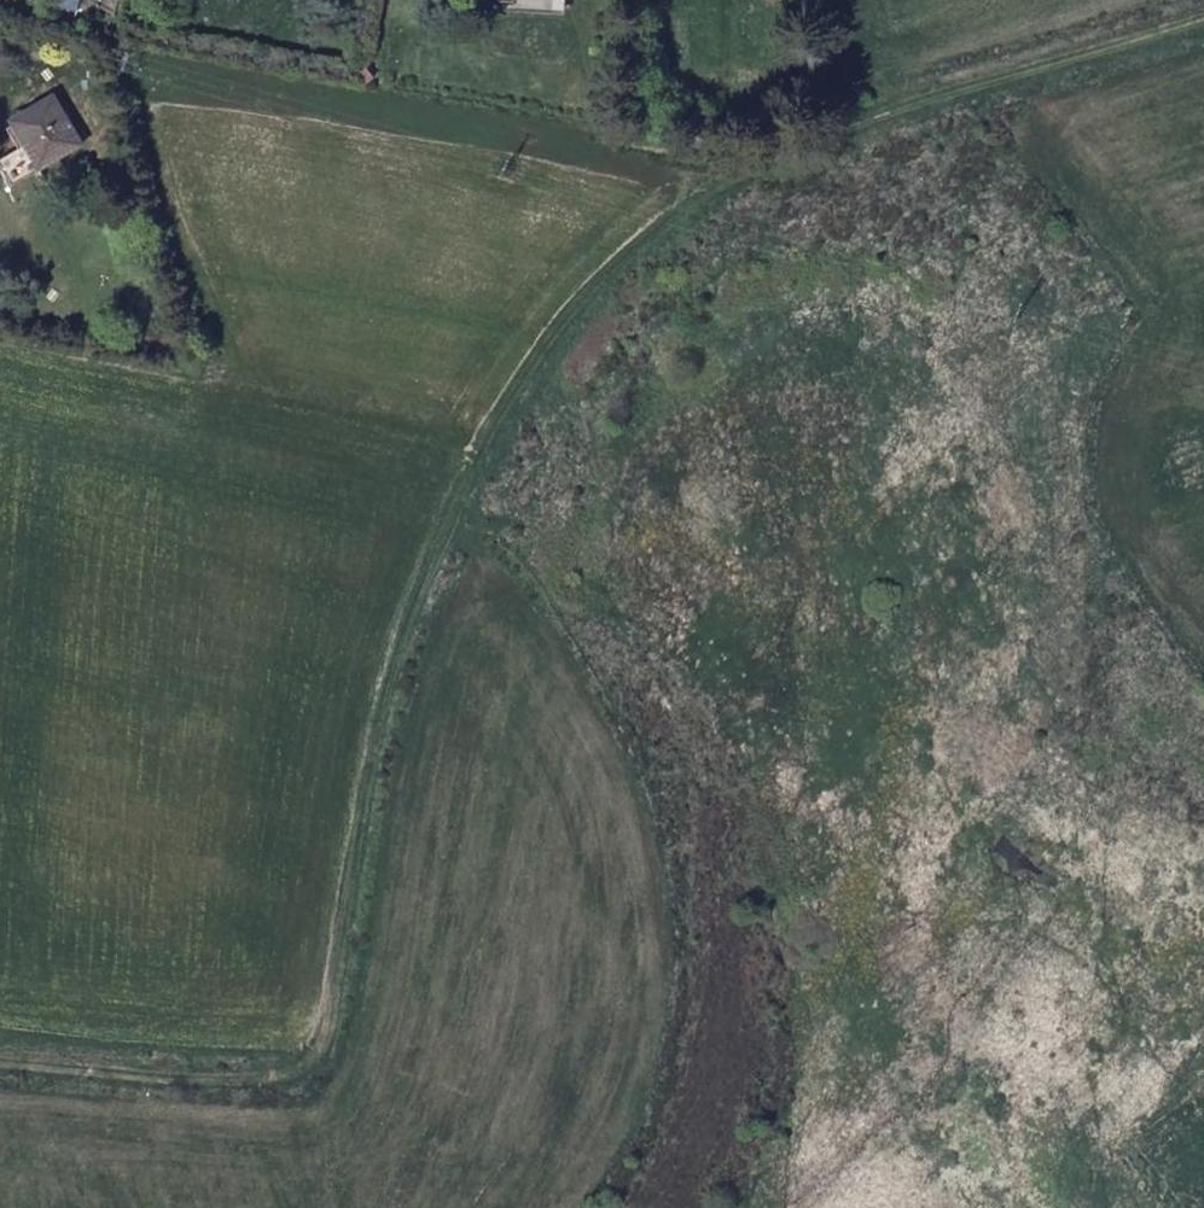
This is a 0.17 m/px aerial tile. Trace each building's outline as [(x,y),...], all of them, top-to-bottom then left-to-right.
[(82,136),(47,86),(7,114),(39,164),(82,136)]
